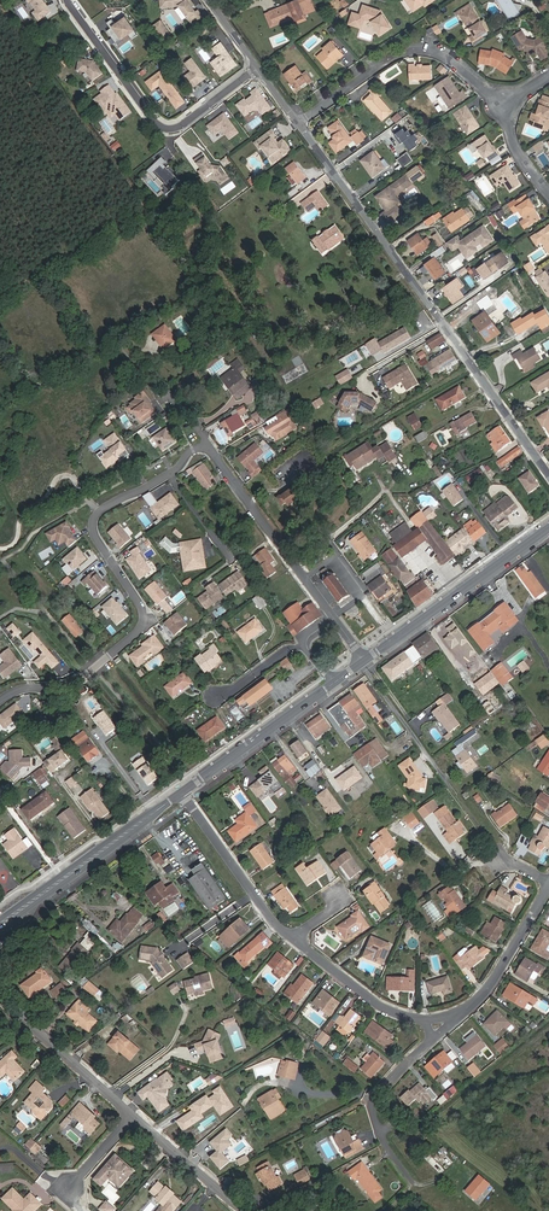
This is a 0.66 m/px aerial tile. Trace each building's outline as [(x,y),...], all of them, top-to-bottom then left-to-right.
[(40,8),(36,10),(42,18),(54,9),(47,0),(34,0),(40,8)] [(161,8),(177,6),(177,10),(182,18),(188,18),(192,24),(205,16),(199,8),(196,11),(195,2),(193,0),(160,0),(161,8)] [(301,12),(312,7),(311,7),(309,0),(302,0),(297,2),(301,12)] [(426,7),(436,0),(406,0),(414,12),(424,5),(426,7)] [(508,18),(511,17),(500,0),(497,0),(508,18)] [(511,17),(508,18),(509,19),(520,13),(518,10),(520,7),(521,4),(510,2),(511,0),(500,0),(511,17)] [(297,2),(270,13),(274,23),(292,15),(295,22),(304,19),(301,12),(297,2)] [(469,4),(457,12),(459,15),(471,7),(469,4)] [(360,14),(353,12),(349,23),(357,25),(360,16),(364,18),(372,21),(381,33),(391,27),(380,10),(368,6),(368,7),(363,6),(360,14)] [(471,7),(459,15),(465,25),(468,23),(469,25),(468,25),(473,33),(478,31),(481,35),(489,30),(483,21),(481,23),(471,7)] [(138,33),(124,13),(118,18),(119,20),(116,23),(112,17),(108,20),(111,23),(109,24),(111,26),(107,29),(116,41),(128,33),(132,37),(138,33)] [(270,13),(266,14),(271,27),(291,19),(294,26),(305,22),(304,19),(295,22),(292,15),(274,23),(270,13)] [(161,19),(153,25),(164,38),(172,32),(161,19)] [(478,31),(473,33),(474,35),(477,34),(481,42),(484,40),(481,35),(478,31)] [(533,55),(533,52),(537,53),(542,60),(548,55),(548,50),(543,40),(539,43),(537,40),(535,41),(527,39),(522,31),(512,37),(520,49),(529,51),(528,54),(533,55)] [(470,38),(475,46),(481,42),(477,34),(474,35),(470,38)] [(331,63),(339,57),(340,58),(340,59),(344,55),(332,41),(323,49),(326,52),(319,59),(327,69),(332,65),(331,63)] [(219,56),(212,62),(222,75),(237,64),(221,42),(213,48),(219,56)] [(201,54),(207,59),(211,56),(205,50),(201,54)] [(491,61),(499,65),(499,66),(507,72),(514,63),(503,56),(505,54),(493,50),(493,52),(481,50),(479,61),(491,63),(491,61)] [(192,57),(186,62),(192,70),(184,76),(193,87),(201,81),(200,80),(206,75),(192,57)] [(94,60),(80,58),(78,70),(87,71),(93,79),(103,72),(97,64),(95,65),(94,64),(94,60)] [(301,74),(296,65),(284,73),(291,83),(292,82),(294,84),(297,89),(307,82),(308,84),(312,81),(305,71),(301,74)] [(410,80),(431,79),(431,66),(415,67),(415,65),(410,65),(410,80)] [(441,65),(437,70),(443,75),(448,70),(441,65)] [(162,70),(147,81),(153,89),(160,84),(171,99),(179,93),(162,70)] [(458,94),(452,86),(450,84),(451,84),(447,78),(435,86),(441,94),(446,101),(448,105),(450,108),(466,97),(462,92),(458,94)] [(110,85),(102,91),(103,93),(95,98),(106,113),(107,112),(112,108),(116,113),(120,119),(131,111),(124,102),(123,103),(121,100),(122,99),(117,93),(116,94),(110,85)] [(392,112),(378,97),(380,95),(373,87),(369,91),(372,94),(365,100),(374,110),(375,109),(377,111),(376,113),(382,120),(392,112)] [(245,98),(237,104),(245,115),(253,109),(258,110),(259,109),(263,114),(271,108),(257,88),(252,92),(255,96),(253,98),(250,97),(247,100),(245,98)] [(446,101),(441,94),(438,96),(437,98),(441,103),(443,104),(444,103),(446,101)] [(548,119),(548,101),(548,102),(539,99),(538,103),(540,104),(536,114),(532,112),(529,119),(547,126),(548,119)] [(454,114),(468,134),(477,128),(473,120),(474,119),(466,106),(454,114)] [(116,113),(112,108),(107,112),(111,117),(116,113)] [(238,132),(224,113),(220,116),(221,117),(218,119),(216,119),(208,125),(214,134),(222,128),(229,138),(238,132)] [(400,113),(394,117),(398,122),(404,118),(400,113)] [(337,152),(353,140),(338,121),(329,128),(336,137),(330,142),(337,152)] [(395,133),(401,143),(404,141),(410,150),(420,143),(414,134),(412,135),(409,130),(406,132),(403,128),(395,133)] [(272,130),(257,141),(261,147),(270,157),(275,154),(278,159),(290,150),(283,140),(276,145),(272,139),(276,136),(272,130)] [(352,136),(358,143),(364,138),(358,131),(352,136)] [(370,136),(363,141),(365,145),(373,139),(370,136)] [(479,149),(488,162),(500,154),(497,149),(494,151),(488,143),(487,143),(482,137),(472,143),(477,151),(479,149)] [(540,141),(532,146),(536,153),(544,148),(540,141)] [(430,142),(423,148),(425,151),(433,145),(430,142)] [(412,152),(408,155),(412,160),(420,155),(415,147),(410,151),(412,152)] [(386,168),(374,151),(361,160),(373,177),(386,168)] [(407,152),(396,160),(402,168),(413,161),(412,160),(408,155),(407,152)] [(203,153),(195,159),(202,169),(203,170),(200,173),(204,178),(213,171),(216,172),(219,176),(225,172),(220,166),(211,164),(203,153)] [(270,157),(273,163),(278,159),(275,154),(270,157)] [(161,165),(164,169),(167,167),(163,163),(166,161),(162,156),(156,161),(161,166),(161,165)] [(477,162),(480,167),(485,164),(482,159),(477,162)] [(172,186),(180,179),(174,173),(173,173),(169,169),(169,168),(167,166),(167,167),(164,169),(161,165),(161,166),(156,161),(153,165),(157,169),(154,172),(158,176),(165,184),(162,186),(165,190),(163,191),(166,194),(173,187),(172,186)] [(305,178),(294,163),(286,169),(297,184),(305,178)] [(157,169),(153,165),(147,170),(155,178),(158,176),(154,172),(157,169)] [(520,185),(507,166),(495,173),(502,183),(504,182),(510,192),(520,185)] [(424,178),(416,167),(407,173),(413,182),(418,179),(420,181),(424,178)] [(471,171),(464,176),(468,181),(475,176),(471,171)] [(228,176),(225,172),(219,176),(222,180),(228,176)] [(502,183),(495,173),(491,177),(497,187),(502,183)] [(291,197),(298,191),(295,187),(288,193),(291,197)] [(376,196),(387,211),(400,201),(390,187),(376,196)] [(479,212),(485,208),(474,189),(467,194),(479,212)] [(322,197),(318,192),(307,200),(313,209),(315,207),(319,211),(328,205),(324,200),(321,201),(319,199),(322,197)] [(516,202),(514,199),(509,203),(513,210),(518,207),(519,210),(525,219),(529,225),(539,219),(535,211),(532,211),(531,209),(535,207),(529,199),(529,200),(526,195),(516,202)] [(313,209),(307,200),(302,203),(307,211),(309,211),(313,209)] [(473,215),(468,207),(464,210),(469,218),(473,215)] [(499,218),(507,213),(503,208),(496,213),(499,218)] [(454,231),(470,220),(464,210),(463,209),(454,214),(455,215),(447,221),(454,231)] [(434,215),(425,221),(428,226),(437,219),(434,216),(434,215)] [(525,219),(521,222),(525,228),(529,225),(525,219)] [(536,233),(542,242),(548,253),(548,225),(536,233)] [(322,255),(344,239),(335,226),(313,241),(322,255)] [(471,234),(462,240),(464,242),(460,245),(464,251),(468,248),(472,254),(477,251),(475,247),(475,245),(479,242),(481,243),(483,246),(493,240),(483,226),(475,231),(476,233),(472,236),(471,234)] [(536,233),(531,236),(537,245),(542,242),(536,233)] [(409,241),(418,254),(428,247),(432,244),(427,237),(423,240),(418,234),(409,241)] [(444,243),(438,234),(433,237),(439,247),(444,243)] [(456,236),(447,243),(451,248),(460,242),(456,236)] [(458,247),(467,258),(472,254),(468,248),(464,251),(460,245),(464,242),(462,240),(460,242),(451,248),(453,251),(458,247)] [(497,251),(504,246),(502,243),(494,247),(497,251)] [(504,251),(490,260),(497,269),(502,266),(510,260),(504,251)] [(435,258),(426,265),(433,275),(437,273),(440,276),(445,272),(435,258)] [(490,260),(477,269),(484,279),(492,273),(492,272),(497,269),(490,260)] [(530,262),(523,266),(528,273),(535,269),(530,262)] [(544,273),(536,278),(541,285),(542,284),(544,287),(543,288),(547,295),(548,294),(548,280),(544,273)] [(443,289),(453,303),(463,296),(459,290),(463,287),(458,279),(443,289)] [(487,303),(486,306),(485,308),(484,310),(490,311),(491,308),(494,305),(491,300),(487,303)] [(548,322),(548,316),(545,309),(541,311),(542,312),(536,315),(541,326),(548,322)] [(489,341),(501,332),(487,314),(474,323),(481,332),(482,331),(489,341)] [(164,349),(176,340),(165,326),(153,335),(164,349)] [(376,338),(366,344),(369,349),(373,356),(382,350),(384,353),(410,338),(404,328),(379,344),(376,338)] [(228,332),(232,338),(236,336),(232,330),(228,332)] [(443,332),(428,339),(432,348),(447,341),(443,332)] [(366,344),(361,347),(364,352),(369,349),(366,344)] [(534,347),(524,354),(522,350),(512,355),(515,360),(518,358),(523,368),(533,362),(533,363),(541,359),(534,347)] [(456,360),(449,350),(429,362),(426,357),(423,352),(418,355),(421,360),(419,361),(423,367),(424,367),(426,365),(432,375),(456,360)] [(231,365),(235,369),(241,364),(238,359),(231,365)] [(241,364),(235,369),(223,377),(231,388),(230,389),(234,395),(248,384),(241,375),(240,376),(238,374),(245,369),(241,364)] [(402,381),(407,390),(418,384),(406,364),(401,367),(402,369),(393,374),(392,373),(383,378),(389,388),(402,381)] [(424,367),(430,376),(432,375),(426,365),(424,367)] [(299,378),(305,374),(301,368),(295,373),(299,378)] [(532,383),(538,392),(548,386),(548,389),(548,372),(532,383)] [(289,385),(299,378),(295,373),(285,379),(289,385)] [(252,388),(248,384),(234,395),(237,399),(252,388)] [(459,387),(437,400),(442,410),(453,404),(453,402),(458,399),(459,400),(464,397),(459,387)] [(135,412),(143,424),(159,412),(153,405),(154,404),(145,391),(135,397),(137,399),(131,403),(132,405),(128,408),(132,414),(135,412)] [(346,392),(338,406),(347,412),(352,403),(359,403),(371,411),(373,409),(375,410),(377,407),(375,406),(377,403),(366,396),(364,397),(362,396),(362,394),(359,394),(359,393),(346,392)] [(244,405),(237,409),(239,414),(246,410),(244,405)] [(287,409),(285,411),(276,416),(279,420),(269,426),(266,428),(269,434),(273,432),(277,439),(295,428),(287,414),(289,412),(287,409)] [(548,411),(537,417),(543,427),(545,426),(548,433),(548,411)] [(456,436),(468,429),(467,428),(477,422),(471,413),(455,422),(454,422),(450,424),(456,436)] [(233,433),(244,425),(238,414),(225,421),(226,422),(222,424),(229,436),(233,434),(233,433)] [(276,416),(266,422),(269,426),(279,420),(276,416)] [(246,422),(250,428),(256,425),(253,418),(246,422)] [(422,426),(418,419),(411,422),(415,430),(422,426)] [(301,436),(308,431),(303,423),(298,427),(300,430),(298,432),(301,436)] [(168,427),(154,437),(164,452),(178,442),(168,427)] [(510,442),(500,427),(488,435),(499,450),(510,442)] [(427,438),(424,432),(415,437),(418,442),(427,438)] [(105,440),(112,451),(101,458),(108,468),(122,459),(120,456),(129,450),(123,441),(122,442),(116,433),(105,440)] [(358,469),(377,456),(382,465),(396,457),(387,443),(374,452),(368,442),(349,455),(358,469)] [(256,444),(239,458),(245,466),(246,465),(251,470),(249,471),(249,472),(253,477),(261,471),(257,465),(257,466),(254,462),(254,459),(263,452),(256,444)] [(518,448),(502,459),(505,464),(522,453),(518,448)] [(191,468),(193,472),(206,489),(216,482),(202,462),(191,468)] [(479,469),(466,478),(470,483),(483,474),(479,469)] [(529,470),(519,477),(529,491),(539,484),(529,470)] [(463,501),(451,485),(442,492),(454,507),(463,501)] [(301,497),(294,487),(282,496),(281,495),(277,498),(282,505),(286,502),(289,506),(301,497)] [(150,492),(143,497),(146,501),(147,501),(151,506),(152,506),(153,506),(151,508),(159,519),(178,505),(170,494),(165,498),(166,499),(158,506),(156,504),(154,505),(154,504),(157,502),(150,492)] [(498,506),(487,515),(494,525),(498,531),(504,527),(504,526),(509,522),(506,517),(518,507),(510,497),(498,506)] [(484,511),(487,515),(498,506),(495,502),(484,511)] [(424,513),(430,521),(436,516),(431,508),(424,513)] [(476,520),(466,529),(467,530),(475,541),(475,542),(486,533),(476,520)] [(50,539),(52,543),(56,541),(59,546),(66,542),(69,547),(77,540),(70,528),(71,527),(68,521),(46,533),(50,539)] [(428,522),(419,529),(427,540),(439,556),(443,561),(453,554),(428,522)] [(118,544),(117,545),(120,549),(122,548),(133,539),(120,524),(109,532),(118,544)] [(400,528),(391,535),(398,544),(401,542),(407,537),(400,528)] [(456,555),(475,541),(467,530),(466,529),(465,528),(446,543),(448,545),(456,555)] [(407,537),(401,542),(409,553),(427,540),(419,529),(407,537)] [(174,542),(167,536),(161,543),(171,552),(182,551),(183,554),(186,554),(184,543),(185,541),(177,543),(174,542)] [(376,552),(365,537),(362,540),(358,536),(351,541),(365,560),(376,552)] [(201,539),(195,540),(194,541),(194,543),(191,543),(191,542),(190,541),(185,541),(184,543),(186,554),(189,553),(190,559),(184,560),(185,570),(207,567),(205,557),(201,557),(200,552),(204,551),(202,540),(201,539)] [(409,553),(401,542),(398,544),(394,547),(402,558),(409,553)] [(133,555),(127,559),(140,579),(153,571),(141,552),(142,551),(139,546),(131,552),(133,555)] [(78,547),(63,560),(73,571),(88,559),(78,547)] [(255,556),(262,565),(258,568),(266,579),(276,572),(270,564),(274,561),(265,548),(255,556)] [(392,549),(389,551),(396,560),(399,559),(392,549)] [(429,590),(423,582),(419,576),(416,578),(412,573),(411,575),(399,559),(396,560),(389,551),(382,556),(401,581),(402,580),(414,601),(426,592),(429,590)] [(535,597),(544,590),(530,571),(528,573),(524,567),(522,565),(515,570),(517,573),(535,597)] [(349,596),(334,574),(330,574),(326,568),(320,572),(325,578),(324,582),(339,603),(349,596)] [(395,587),(385,574),(383,571),(381,568),(366,580),(365,581),(379,599),(395,587)] [(104,582),(95,571),(82,582),(85,586),(88,583),(98,595),(107,587),(104,583),(104,582)] [(247,583),(238,571),(219,585),(226,595),(235,588),(237,590),(247,583)] [(156,581),(145,590),(159,606),(169,597),(156,581)] [(198,599),(206,609),(223,597),(213,584),(208,587),(210,590),(208,592),(198,599)] [(395,587),(379,599),(381,603),(394,594),(396,596),(400,593),(395,587)] [(433,596),(429,590),(426,592),(414,601),(417,607),(433,596)] [(252,600),(260,610),(267,605),(259,595),(252,600)] [(114,598),(102,607),(117,625),(128,616),(114,598)] [(494,610),(494,613),(470,631),(486,652),(497,645),(490,636),(499,629),(503,634),(514,625),(510,620),(516,615),(506,602),(494,610)] [(322,616),(313,603),(296,615),(295,616),(295,617),(298,621),(292,625),(292,623),(287,627),(294,636),(306,627),(304,624),(311,619),(313,622),(318,618),(322,616)] [(179,612),(165,623),(175,636),(189,625),(179,612)] [(69,615),(63,621),(69,629),(76,637),(82,632),(75,622),(76,621),(70,615),(69,615)] [(514,625),(520,621),(516,615),(510,620),(514,625)] [(246,642),(263,630),(255,620),(239,632),(246,642)] [(14,624),(8,629),(15,637),(21,632),(14,624)] [(460,647),(445,627),(436,633),(444,645),(447,643),(454,652),(460,647)] [(42,656),(35,662),(40,669),(48,663),(53,669),(61,663),(55,656),(44,643),(43,642),(34,632),(24,641),(33,651),(36,649),(42,656)] [(425,658),(438,649),(427,633),(424,635),(426,639),(417,645),(425,658)] [(156,635),(142,645),(143,646),(130,656),(138,667),(166,648),(157,636),(157,637),(156,635)] [(424,635),(414,642),(417,645),(426,639),(424,635)] [(212,650),(202,657),(201,656),(201,655),(196,659),(206,673),(222,660),(216,652),(218,650),(214,644),(210,647),(212,650)] [(413,665),(422,659),(413,647),(405,653),(413,665)] [(0,667),(0,672),(5,679),(24,665),(16,655),(11,648),(0,656),(5,663),(0,667)] [(56,650),(53,652),(60,661),(63,658),(56,650)] [(383,668),(391,681),(413,665),(405,653),(383,668)] [(287,658),(280,663),(286,670),(292,665),(287,658)] [(518,664),(523,672),(530,667),(525,659),(518,664)] [(466,676),(456,662),(452,664),(462,678),(466,676)] [(505,677),(511,673),(503,662),(497,667),(505,677)] [(500,681),(505,677),(497,667),(492,670),(500,681)] [(497,683),(500,681),(492,670),(489,672),(497,683)] [(173,697),(192,683),(184,672),(165,687),(173,697)] [(266,680),(244,697),(250,705),(272,689),(266,680)] [(378,701),(365,683),(356,690),(380,723),(384,720),(372,705),(378,701)] [(502,707),(491,693),(486,697),(496,711),(502,707)] [(81,699),(89,708),(95,704),(87,694),(81,699)] [(357,712),(362,709),(352,694),(340,702),(360,730),(366,726),(357,712)] [(238,701),(243,708),(248,704),(243,697),(238,701)] [(496,711),(486,697),(479,701),(490,716),(496,711)] [(84,712),(89,708),(81,699),(76,703),(84,712)] [(363,734),(360,730),(340,702),(329,710),(345,732),(346,731),(350,728),(354,734),(357,738),(363,734)] [(451,731),(462,724),(447,702),(434,711),(438,716),(440,715),(442,718),(451,731)] [(0,716),(0,723),(5,730),(26,714),(18,703),(0,716)] [(105,709),(93,716),(106,735),(117,728),(105,709)] [(331,729),(322,715),(307,726),(314,736),(320,732),(322,735),(331,729)] [(217,717),(198,731),(205,740),(224,727),(217,717)] [(483,742),(474,729),(454,744),(456,747),(473,735),(480,744),(483,742)] [(547,733),(533,743),(536,748),(539,746),(543,749),(548,745),(548,736),(547,733)] [(84,741),(77,746),(89,761),(100,753),(87,737),(83,740),(84,741)] [(55,738),(52,740),(55,744),(53,746),(57,752),(48,759),(48,758),(43,761),(51,772),(56,769),(68,760),(61,751),(64,749),(55,738)] [(376,752),(383,747),(377,738),(370,743),(376,752)] [(301,741),(293,746),(302,760),(310,755),(305,747),(301,741)] [(382,760),(376,752),(370,743),(354,754),(364,768),(370,764),(373,768),(383,761),(382,760)] [(382,760),(389,755),(383,747),(376,752),(382,760)] [(21,749),(9,749),(9,761),(2,769),(11,777),(17,771),(17,768),(19,766),(31,765),(31,757),(22,757),(21,749)] [(477,766),(466,750),(456,757),(468,773),(477,766)] [(537,769),(548,777),(548,776),(548,752),(537,769)] [(149,785),(160,777),(144,755),(133,763),(149,785)] [(291,774),(281,759),(278,756),(271,761),(273,764),(282,777),(285,780),(287,779),(293,787),(298,783),(297,781),(294,778),(291,774)] [(297,770),(286,756),(281,759),(291,774),(297,770)] [(1,765),(2,769),(9,761),(5,760),(1,765)] [(305,767),(308,771),(317,764),(314,760),(305,767)] [(410,761),(407,764),(401,768),(407,776),(411,781),(409,788),(411,791),(416,792),(417,788),(421,789),(426,790),(427,782),(423,781),(423,778),(410,761)] [(312,777),(314,775),(321,770),(317,764),(308,771),(312,777)] [(272,787),(279,797),(287,792),(269,765),(260,771),(263,776),(250,785),(257,796),(272,787)] [(40,768),(33,773),(40,783),(47,778),(40,768)] [(314,775),(320,783),(327,778),(321,770),(314,775)] [(499,777),(493,774),(490,780),(496,783),(499,777)] [(70,788),(76,784),(71,777),(65,781),(70,788)] [(335,813),(342,808),(328,788),(321,793),(335,813)] [(81,797),(90,810),(92,808),(101,819),(110,813),(101,801),(99,803),(92,794),(95,793),(92,789),(81,797)] [(46,790),(21,809),(29,819),(54,801),(46,790)] [(543,791),(534,805),(545,811),(546,809),(538,804),(544,796),(548,799),(548,795),(543,791)] [(102,800),(96,792),(95,793),(92,794),(99,803),(101,801),(102,800)] [(470,797),(467,792),(462,796),(465,800),(470,797)] [(331,816),(335,813),(321,793),(317,795),(331,816)] [(544,796),(538,804),(546,809),(548,811),(548,799),(544,796)] [(235,820),(238,824),(228,831),(235,842),(257,826),(250,816),(257,810),(251,802),(244,807),(246,812),(235,820)] [(419,812),(425,820),(438,811),(432,803),(419,812)] [(496,812),(491,815),(500,827),(518,815),(510,804),(496,813),(496,812)] [(70,807),(60,815),(65,822),(66,822),(67,823),(65,825),(74,838),(86,829),(70,807)] [(464,830),(466,828),(462,823),(458,826),(456,823),(458,822),(447,809),(438,815),(451,834),(447,837),(452,845),(458,841),(453,835),(457,833),(461,838),(467,834),(464,830)] [(404,818),(412,828),(421,822),(413,811),(404,818)] [(544,817),(539,812),(536,815),(541,820),(544,817)] [(60,815),(58,816),(65,825),(67,823),(66,822),(65,822),(60,815)] [(533,841),(529,849),(540,855),(544,849),(546,847),(548,849),(548,829),(544,826),(535,842),(533,841)] [(379,832),(378,831),(372,836),(376,841),(373,843),(379,852),(375,854),(378,857),(398,843),(386,827),(379,832)] [(5,847),(13,857),(23,850),(24,851),(28,848),(14,829),(5,835),(9,840),(11,843),(5,847)] [(265,840),(250,851),(263,870),(274,862),(268,854),(272,850),(265,840)] [(363,870),(349,852),(338,860),(341,865),(351,879),(354,876),(356,879),(361,875),(359,873),(363,870)] [(167,863),(160,853),(154,857),(159,864),(161,862),(163,865),(167,863)] [(287,855),(281,860),(284,864),(291,860),(287,855)] [(336,869),(341,865),(338,860),(333,863),(336,869)] [(306,868),(303,864),(296,868),(307,885),(326,872),(318,861),(306,868)] [(192,871),(195,876),(189,880),(210,911),(227,899),(202,863),(192,871)] [(171,897),(173,896),(178,892),(173,884),(166,888),(161,882),(156,886),(158,889),(149,895),(155,904),(160,901),(170,894),(171,897)] [(392,906),(376,883),(364,891),(380,913),(392,906)] [(299,906),(283,885),(272,892),(284,910),(289,906),(293,911),(299,906)] [(467,906),(451,885),(439,894),(443,899),(444,899),(450,907),(445,909),(451,918),(467,906)] [(158,889),(156,886),(147,892),(149,895),(158,889)] [(498,893),(493,890),(487,900),(512,914),(517,904),(521,901),(521,898),(520,896),(518,895),(516,895),(515,897),(507,893),(509,890),(502,886),(498,893)] [(160,901),(165,907),(175,900),(173,896),(171,897),(170,894),(160,901)] [(121,924),(114,925),(110,930),(123,939),(143,915),(134,907),(121,924)] [(351,916),(353,918),(338,928),(346,939),(361,929),(363,932),(370,927),(359,911),(351,916)] [(163,912),(159,914),(165,922),(169,920),(163,912)] [(491,924),(485,934),(483,938),(495,945),(508,924),(496,917),(491,924)] [(250,930),(241,918),(219,936),(229,948),(250,930)] [(90,919),(85,924),(97,936),(101,932),(90,919)] [(148,931),(156,925),(153,920),(148,923),(150,926),(146,929),(148,931)] [(487,922),(482,931),(485,934),(491,924),(487,922)] [(435,928),(432,923),(426,928),(429,932),(435,928)] [(462,923),(459,927),(465,931),(468,926),(462,923)] [(148,931),(150,935),(159,930),(156,925),(148,931)] [(476,930),(468,926),(465,931),(473,935),(476,930)] [(543,929),(531,950),(548,960),(548,959),(548,932),(543,929)] [(259,939),(258,936),(239,952),(246,962),(265,946),(267,948),(272,944),(266,937),(263,940),(259,939)] [(382,965),(391,944),(373,936),(367,949),(376,952),(373,961),(382,965)] [(73,949),(74,952),(61,966),(70,974),(90,951),(79,942),(73,949)] [(161,957),(158,954),(159,951),(156,947),(142,946),(140,959),(145,961),(148,963),(151,960),(153,962),(153,964),(157,969),(161,969),(162,972),(164,971),(167,975),(173,970),(164,957),(161,957)] [(457,954),(452,957),(461,971),(466,967),(467,968),(475,962),(477,964),(486,958),(477,946),(469,952),(466,948),(464,948),(459,952),(458,954),(457,954)] [(367,949),(364,957),(373,961),(376,952),(367,949)] [(239,952),(238,951),(232,955),(244,969),(249,965),(246,962),(239,952)] [(295,965),(278,951),(267,965),(277,972),(283,977),(284,978),(295,965)] [(195,960),(189,952),(186,954),(192,963),(195,960)] [(178,959),(184,968),(192,963),(186,954),(178,959)] [(537,964),(525,958),(516,975),(528,982),(534,971),(538,974),(543,966),(538,963),(537,964)] [(467,968),(468,970),(477,964),(475,962),(467,968)] [(150,966),(160,980),(163,978),(153,964),(150,966)] [(33,971),(34,974),(19,985),(26,996),(48,980),(39,967),(33,971)] [(414,998),(416,969),(408,969),(408,977),(388,976),(387,991),(407,992),(408,998),(414,998)] [(193,976),(193,978),(184,980),(187,992),(194,991),(195,997),(203,995),(202,990),(211,987),(208,973),(193,976)] [(314,984),(302,974),(294,985),(286,994),(297,1004),(314,984)] [(86,976),(80,980),(87,986),(92,981),(86,976)] [(454,993),(448,976),(426,982),(430,995),(443,991),(444,996),(454,993)] [(99,991),(101,989),(92,981),(87,986),(96,994),(99,991)] [(538,999),(511,982),(503,996),(524,1008),(529,1000),(535,1003),(538,999)] [(59,983),(50,989),(56,998),(65,991),(59,983)] [(291,983),(284,992),(286,994),(294,985),(291,983)] [(181,989),(177,984),(169,990),(173,995),(181,989)] [(105,997),(108,995),(101,989),(99,991),(105,997)] [(264,995),(257,990),(254,993),(261,999),(264,995)] [(340,1003),(323,990),(312,1003),(329,1017),(340,1003)] [(91,1008),(81,999),(76,1005),(87,1015),(91,1008)] [(76,1005),(75,1004),(66,1014),(75,1021),(78,1024),(87,1032),(95,1022),(87,1015),(76,1005)] [(344,1018),(340,1015),(335,1022),(340,1026),(348,1032),(350,1033),(356,1025),(355,1024),(361,1016),(351,1009),(344,1018)] [(512,1023),(498,1009),(483,1024),(494,1035),(505,1026),(507,1028),(512,1023)] [(298,1013),(294,1010),(287,1018),(292,1021),(298,1013)] [(386,1030),(373,1020),(364,1032),(383,1047),(389,1038),(391,1036),(385,1032),(386,1030)] [(537,1023),(532,1020),(529,1025),(534,1029),(537,1023)] [(346,1035),(348,1032),(340,1026),(338,1029),(346,1035)] [(216,1051),(218,1051),(215,1040),(219,1034),(210,1029),(204,1038),(204,1039),(195,1042),(196,1049),(205,1047),(207,1046),(206,1050),(208,1061),(217,1059),(216,1051)] [(117,1052),(119,1049),(121,1047),(123,1049),(122,1051),(131,1059),(140,1049),(121,1031),(108,1045),(117,1052)] [(329,1038),(322,1032),(316,1040),(322,1045),(329,1038)] [(478,1035),(460,1048),(468,1060),(487,1046),(478,1035)] [(387,1050),(394,1041),(389,1038),(383,1047),(387,1050)] [(509,1047),(503,1039),(494,1045),(499,1051),(501,1053),(509,1047)] [(9,1050),(0,1061),(0,1078),(1,1079),(6,1073),(10,1069),(19,1078),(26,1070),(14,1060),(17,1057),(9,1050)] [(444,1050),(426,1066),(434,1078),(454,1062),(444,1050)] [(449,1054),(454,1059),(458,1056),(452,1050),(449,1054)] [(502,1054),(501,1053),(499,1051),(492,1056),(495,1060),(502,1054)] [(370,1056),(371,1057),(360,1069),(370,1078),(385,1062),(374,1052),(370,1056)] [(284,1070),(282,1076),(290,1079),(293,1069),(287,1067),(288,1061),(284,1059),(283,1065),(281,1066),(280,1069),(284,1070)] [(350,1063),(346,1060),(342,1065),(345,1068),(348,1064),(350,1063)] [(352,1074),(355,1070),(348,1064),(345,1068),(352,1074)] [(479,1073),(474,1066),(469,1070),(475,1076),(479,1073)] [(16,1082),(19,1078),(10,1069),(6,1073),(16,1082)] [(209,1079),(213,1084),(222,1078),(213,1075),(209,1079)] [(156,1082),(155,1081),(138,1094),(142,1100),(147,1097),(150,1100),(151,1099),(153,1102),(152,1103),(158,1112),(168,1106),(160,1096),(161,1093),(165,1089),(163,1085),(167,1082),(163,1077),(156,1082)] [(30,1089),(33,1092),(26,1101),(34,1109),(38,1110),(41,1107),(47,1113),(53,1107),(53,1100),(44,1092),(47,1089),(38,1081),(30,1089)] [(411,1090),(410,1090),(400,1097),(407,1107),(417,1099),(419,1102),(429,1094),(421,1083),(411,1090)] [(221,1115),(235,1107),(222,1085),(213,1090),(213,1091),(190,1106),(193,1110),(177,1120),(183,1131),(208,1116),(206,1111),(215,1106),(221,1115)] [(448,1098),(459,1090),(454,1085),(444,1093),(448,1098)] [(281,1096),(276,1088),(272,1091),(277,1098),(281,1096)] [(277,1098),(272,1091),(260,1097),(267,1110),(265,1110),(270,1120),(284,1112),(277,1098)] [(64,1107),(71,1099),(67,1094),(59,1102),(64,1107)] [(260,1097),(258,1098),(265,1110),(267,1110),(260,1097)] [(91,1114),(79,1102),(69,1113),(84,1126),(82,1128),(88,1134),(98,1123),(91,1119),(89,1117),(91,1114)] [(44,1116),(47,1113),(41,1107),(38,1110),(34,1109),(34,1112),(39,1112),(44,1116)] [(14,1128),(20,1134),(27,1126),(21,1121),(14,1128)] [(210,1156),(221,1169),(231,1161),(224,1152),(233,1144),(229,1139),(234,1135),(227,1127),(210,1141),(217,1150),(210,1156)] [(337,1138),(350,1130),(350,1129),(344,1127),(343,1131),(338,1131),(337,1138)] [(357,1142),(354,1136),(350,1130),(337,1138),(345,1154),(355,1148),(357,1150),(358,1152),(367,1147),(362,1139),(360,1140),(357,1142)] [(32,1137),(27,1142),(32,1146),(37,1141),(32,1137)] [(32,1146),(38,1152),(43,1146),(37,1141),(32,1146)] [(345,1154),(347,1156),(357,1150),(355,1148),(345,1154)] [(454,1163),(440,1149),(426,1161),(440,1176),(454,1163)] [(133,1169),(117,1155),(96,1178),(102,1183),(110,1175),(120,1185),(133,1169)] [(269,1166),(267,1162),(256,1168),(258,1172),(255,1173),(258,1179),(261,1176),(269,1190),(281,1183),(278,1176),(275,1178),(268,1167),(269,1166)] [(382,1190),(362,1163),(349,1172),(355,1180),(357,1178),(375,1203),(382,1198),(378,1193),(382,1190)] [(300,1174),(302,1177),(297,1180),(300,1186),(309,1181),(304,1172),(300,1174)] [(470,1186),(466,1191),(476,1200),(490,1185),(479,1176),(473,1182),(472,1180),(468,1184),(470,1186)] [(157,1183),(149,1191),(158,1198),(162,1201),(159,1204),(162,1206),(164,1208),(162,1210),(173,1210),(180,1203),(174,1198),(164,1189),(157,1183)] [(21,1198),(23,1195),(13,1185),(2,1196),(14,1208),(13,1209),(14,1210),(25,1210),(28,1208),(31,1210),(32,1210),(42,1201),(32,1191),(25,1197),(23,1200),(21,1198)] [(174,1198),(176,1196),(166,1187),(164,1189),(174,1198)]
